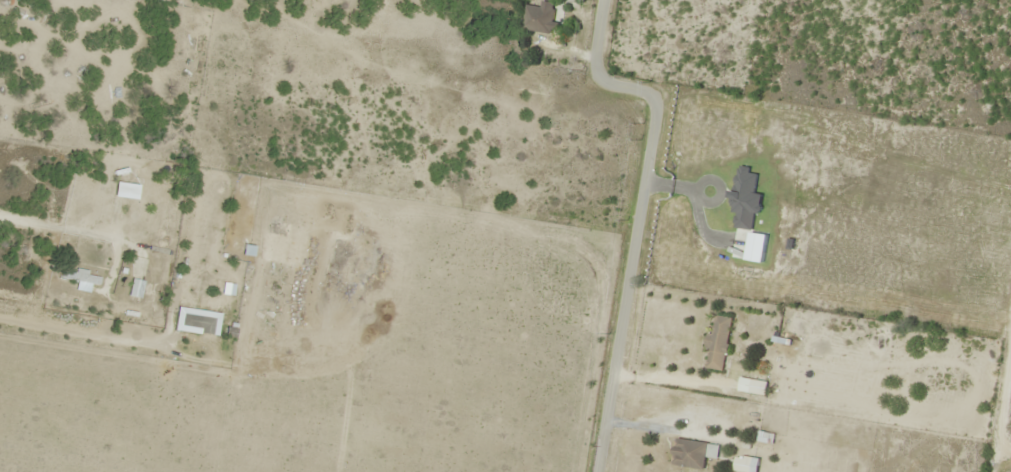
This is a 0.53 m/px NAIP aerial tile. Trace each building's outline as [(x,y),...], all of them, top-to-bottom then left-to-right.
[(559,23),(552,22),(555,4),(541,2),(540,7),(524,5),(520,30),(556,36),(559,23)] [(74,291),(86,293),(88,284),(97,286),(98,278),(60,270),(58,278),(75,282),(74,291)] [(126,297),(138,299),(142,282),(129,279),(126,297)] [(730,318),(712,315),(707,348),(708,348),(705,369),(723,372),(730,318)] [(703,471),(707,444),(675,439),(671,466),(703,471)] [(757,457),(733,457),(733,471),(757,471),(757,457)]
